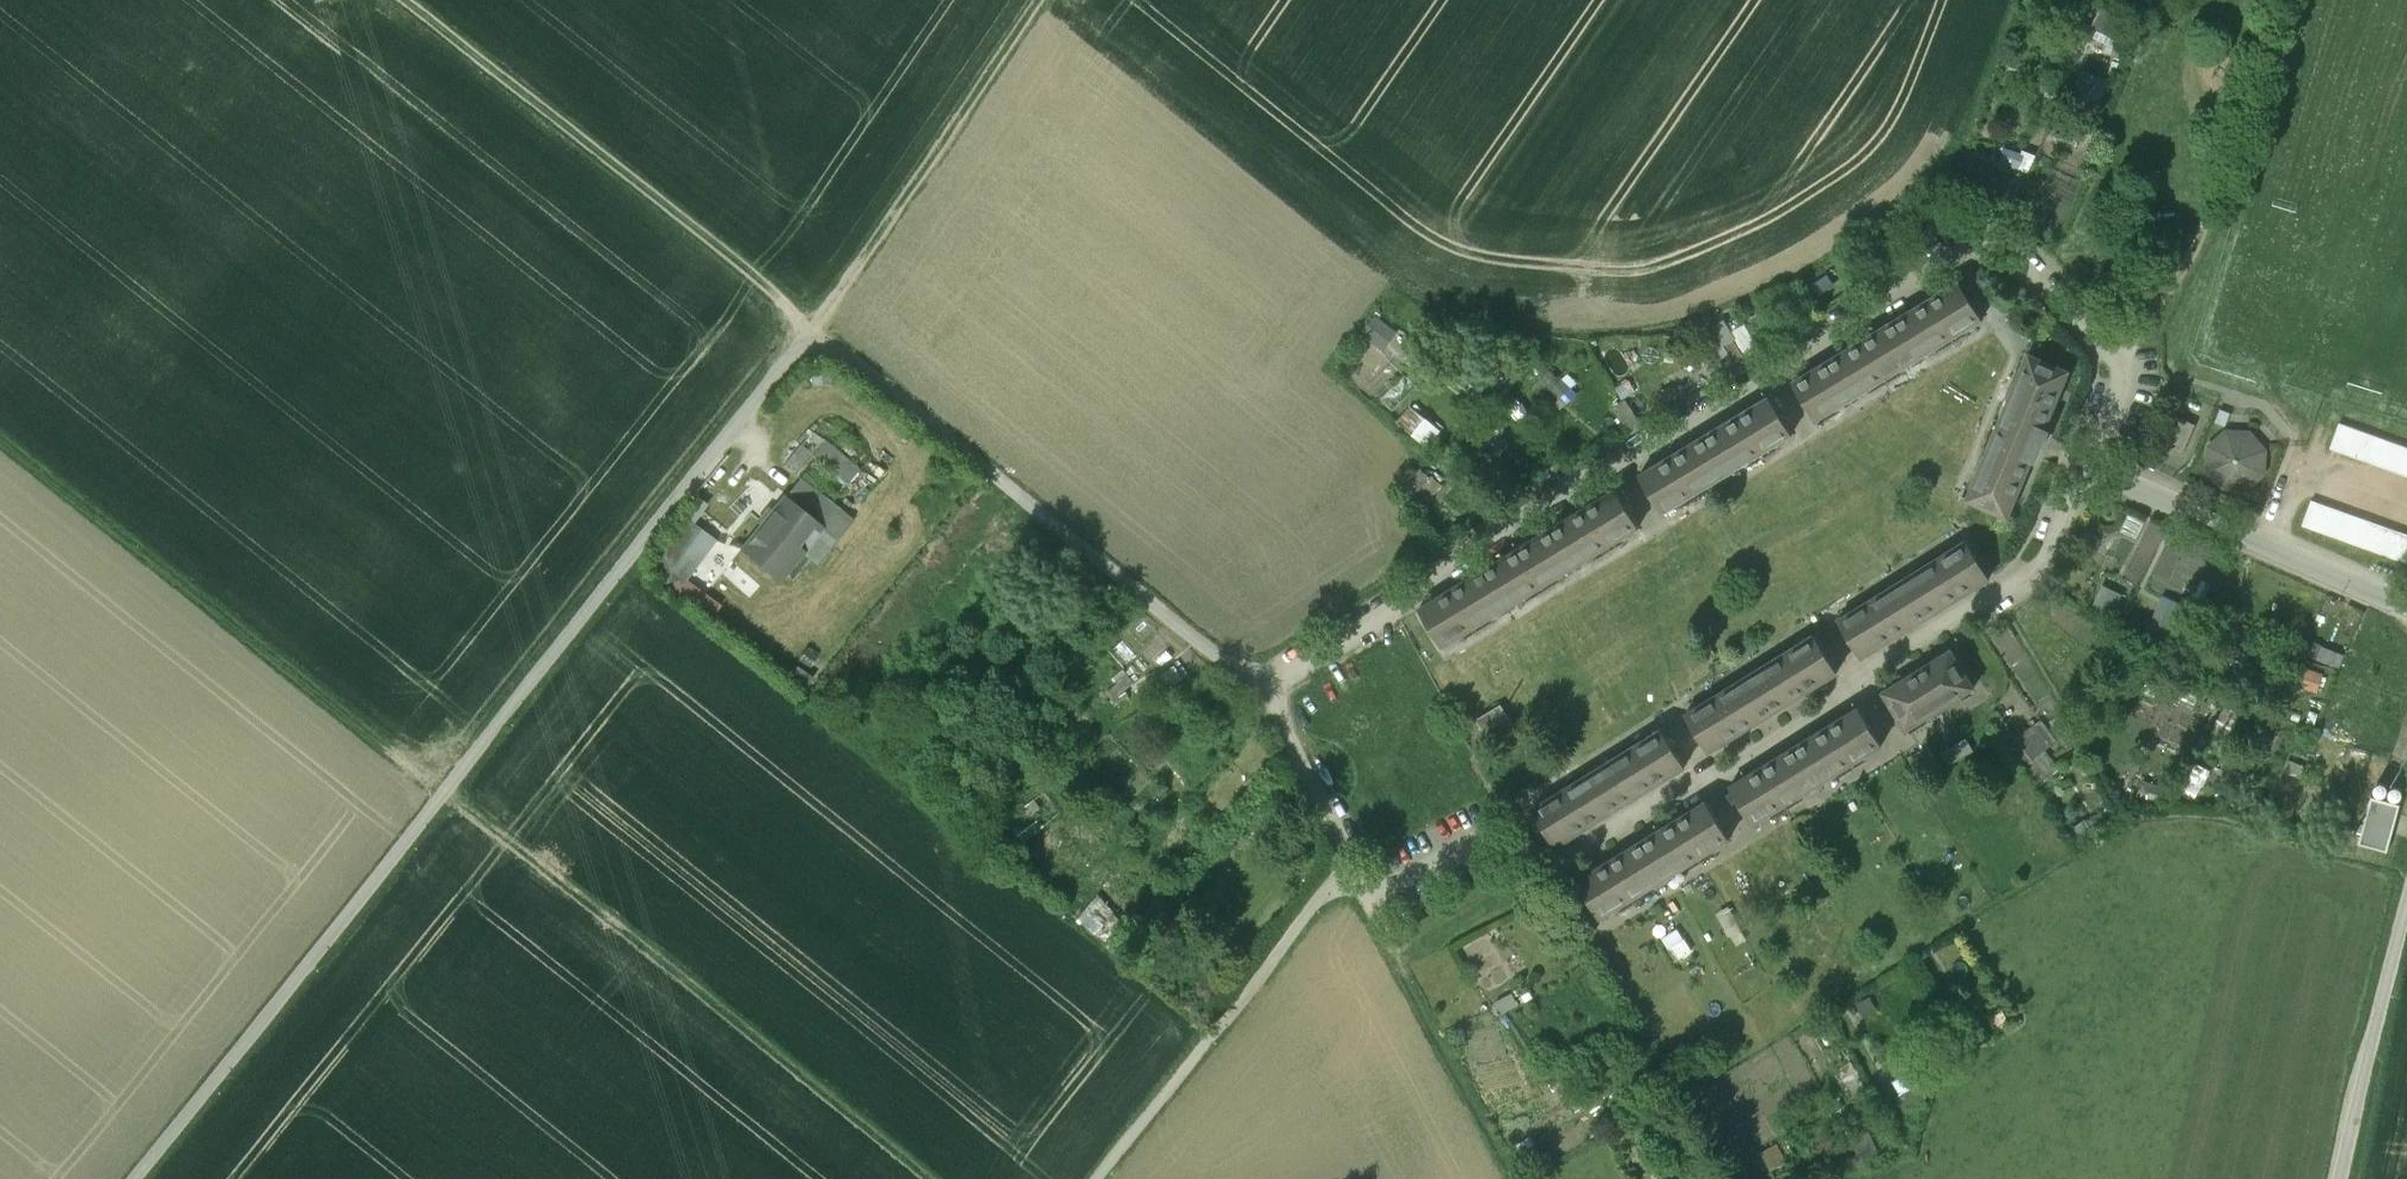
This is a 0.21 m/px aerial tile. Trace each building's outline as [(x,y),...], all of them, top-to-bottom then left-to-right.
[(1828,277),(1809,290),(1817,302),(1836,290),(1828,277)] [(1959,281),(1792,382),(1816,420),(1982,320),(1959,281)] [(1372,310),(1359,330),(1382,347),(1396,326),(1372,310)] [(1761,352),(1745,326),(1733,333),(1732,334),(1736,340),(1748,361),(1761,352)] [(1736,340),(1723,348),(1735,368),(1748,361),(1736,340)] [(1440,366),(1411,342),(1402,353),(1431,377),(1440,366)] [(2028,353),(1965,499),(2006,516),(2019,486),(2020,486),(2026,472),(2025,472),(2031,458),(2034,459),(2035,457),(2032,456),(2034,451),(2037,452),(2038,451),(2035,449),(2037,444),(2040,445),(2041,444),(2038,443),(2040,438),(2043,439),(2044,437),(2041,436),(2043,430),(2046,432),(2047,430),(2044,429),(2050,414),(2051,415),(2057,401),(2056,400),(2069,370),(2028,353)] [(1575,393),(1549,368),(1539,378),(1565,403),(1575,393)] [(1401,372),(1377,400),(1393,413),(1416,386),(1401,372)] [(1541,394),(1517,416),(1525,425),(1535,415),(1549,402),(1541,394)] [(1768,397),(1719,427),(1718,426),(1697,439),(1697,440),(1639,475),(1662,513),(1792,435),(1768,397)] [(1440,428),(1409,402),(1395,418),(1426,444),(1440,428)] [(1637,423),(1623,404),(1612,412),(1617,419),(1625,431),(1637,423)] [(2179,417),(2166,448),(2181,455),(2195,424),(2179,417)] [(2338,422),(2329,448),(2406,476),(2406,447),(2338,422)] [(813,432),(783,469),(795,478),(810,459),(825,441),(813,432)] [(2249,434),(2227,433),(2210,447),(2209,469),(2223,485),(2245,487),(2262,473),(2263,451),(2249,434)] [(854,466),(825,441),(810,459),(840,483),(854,466)] [(1438,485),(1418,466),(1391,494),(1402,504),(1419,487),(1428,496),(1438,485)] [(850,523),(799,481),(785,497),(822,528),(799,555),(814,568),(850,523)] [(1615,490),(1551,528),(1551,527),(1550,528),(1550,529),(1484,569),(1484,568),(1483,569),(1419,608),(1442,647),(1638,528),(1615,490)] [(785,497),(740,551),(777,582),(799,555),(822,528),(785,497)] [(2311,500),(2302,525),(2406,563),(2406,534),(2311,500)] [(679,579),(712,537),(681,513),(648,555),(679,579)] [(1965,539),(1837,619),(1860,657),(1988,577),(1965,539)] [(2367,613),(2323,596),(2315,618),(2358,635),(2367,613)] [(1813,634),(1685,714),(1708,752),(1836,672),(1813,634)] [(1950,648),(1882,691),(1906,729),(1974,686),(1950,648)] [(2321,669),(2295,661),(2288,679),(2314,688),(2321,669)] [(1105,684),(1122,712),(1146,698),(1129,669),(1105,684)] [(1501,704),(1476,719),(1491,744),(1516,728),(1501,704)] [(1858,706),(1729,786),(1753,824),(1881,744),(1858,706)] [(2057,745),(2041,723),(2006,749),(2006,750),(2054,813),(2079,795),(2070,783),(2062,790),(2053,777),(2060,772),(2046,754),(2057,745)] [(1661,729),(1532,809),(1556,847),(1614,811),(1627,803),(1627,802),(1684,767),(1661,729)] [(2171,786),(2143,775),(2135,796),(2163,806),(2171,786)] [(1059,815),(1043,795),(1024,810),(1029,817),(1039,830),(1059,815)] [(2400,804),(2371,797),(2358,844),(2387,852),(2400,804)] [(1705,801),(1648,837),(1648,836),(1634,844),(1635,845),(1577,881),(1601,919),(1729,839),(1705,801)] [(2100,811),(2088,818),(2095,830),(2108,823),(2100,811)] [(1029,817),(1011,831),(1021,844),(1039,830),(1029,817)] [(1769,1168),(1785,1160),(1767,1121),(1750,1128),(1769,1168)]
